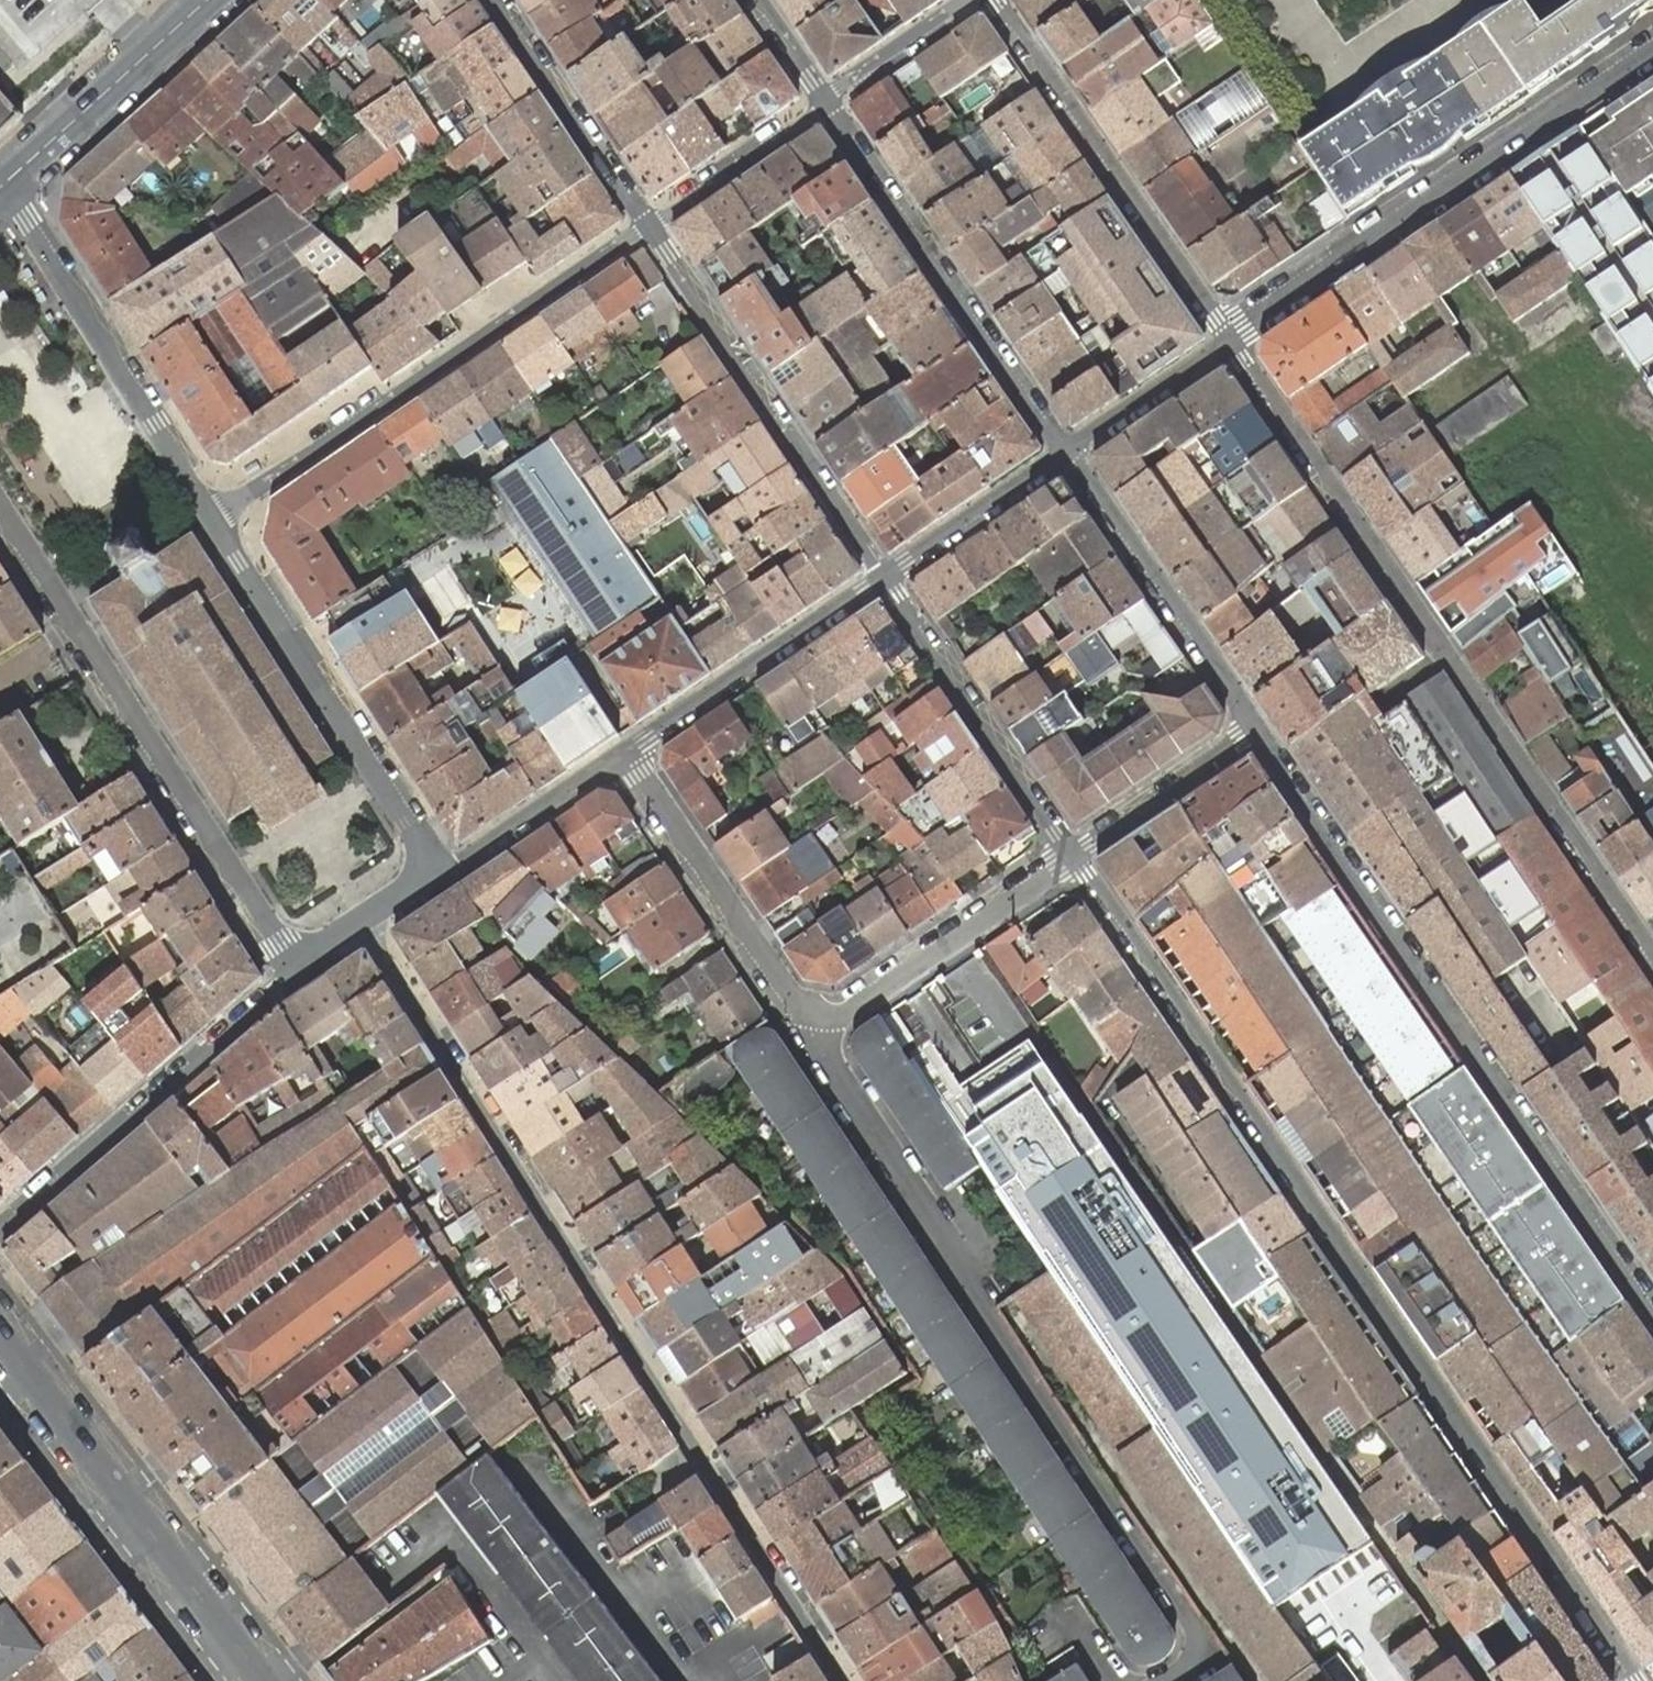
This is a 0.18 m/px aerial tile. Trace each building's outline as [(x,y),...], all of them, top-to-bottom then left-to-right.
[(333,13),(321,0),(265,0),(256,8),(299,54),(323,80),(331,89),(358,117),(408,84),(412,81),(381,45),(369,53),(361,44),(338,19),(333,13)] [(333,13),(347,0),(321,0),(333,13)] [(426,14),(409,26),(419,41),(429,34),(445,59),(494,25),(477,0),(437,29),(426,14)] [(421,6),(426,14),(437,29),(477,0),(425,0),(419,4),(421,6)] [(531,17),(556,0),(520,0),(531,17)] [(531,17),(551,46),(593,19),(601,14),(604,12),(596,0),(556,0),(531,17)] [(604,12),(601,14),(593,19),(612,47),(620,43),(605,20),(629,5),(625,0),(622,0),(604,12)] [(629,5),(643,26),(651,21),(637,0),(625,0),(629,5)] [(733,0),(681,0),(668,9),(653,19),(659,27),(673,17),(689,39),(674,49),(680,57),(693,49),(744,15),(733,0)] [(668,9),(681,0),(662,0),(668,9)] [(845,0),(778,0),(799,31),(845,0)] [(830,76),(831,76),(884,40),(855,0),(845,0),(799,31),(830,76)] [(942,0),(855,0),(884,40),(942,0)] [(1038,34),(1079,6),(1088,0),(1015,0),(1038,34)] [(1135,15),(1129,20),(1101,39),(1062,66),(1090,108),(1158,61),(1166,56),(1215,22),(1200,0),(1157,0),(1135,15)] [(1135,15),(1157,0),(1125,0),(1135,15)] [(1573,68),(1528,0),(1521,0),(1495,17),(1481,26),(1525,92),(1551,74),(1565,65),(1568,71),(1573,68)] [(1573,68),(1582,62),(1578,56),(1590,47),(1594,53),(1608,44),(1604,38),(1614,31),(1618,37),(1632,28),(1628,22),(1636,17),(1624,0),(1528,0),(1573,68)] [(1652,5),(1652,0),(1624,0),(1636,17),(1652,5)] [(421,6),(403,19),(409,26),(426,14),(421,6)] [(1079,6),(1038,34),(1039,35),(1040,35),(1062,66),(1101,39),(1079,6)] [(256,8),(218,43),(262,91),(280,111),(287,120),(305,103),(283,79),(278,85),(273,79),(288,65),(312,90),(323,80),(299,54),(256,8)] [(1492,12),(1478,21),(1481,26),(1495,17),(1492,12)] [(398,14),(361,44),(369,53),(381,45),(393,37),(409,26),(403,19),(398,14)] [(770,52),(744,15),(693,49),(698,56),(711,47),(726,70),(714,79),(720,87),(770,52)] [(981,16),(917,60),(943,97),(1009,53),(984,16),(981,16)] [(593,19),(551,46),(570,76),(612,47),(593,19)] [(424,73),(422,75),(462,136),(457,140),(462,147),(489,129),(539,93),(516,59),(494,25),(445,59),(435,65),(424,73)] [(1380,93),(1299,147),(1314,168),(1330,192),(1333,197),(1344,213),(1358,204),(1361,209),(1375,200),(1372,195),(1383,187),(1387,193),(1413,175),(1410,169),(1460,135),(1464,141),(1490,123),(1487,118),(1525,92),(1481,26),(1404,77),(1410,85),(1386,102),(1380,93)] [(429,34),(419,41),(435,65),(445,59),(429,34)] [(393,37),(381,45),(412,81),(422,75),(424,73),(393,37)] [(620,43),(612,47),(570,76),(596,115),(660,72),(670,64),(680,57),(674,49),(664,56),(648,66),(628,37),(620,43)] [(218,43),(195,64),(240,114),(247,108),(264,125),(280,111),(262,91),(218,43)] [(698,56),(693,49),(680,57),(670,64),(660,72),(596,115),(623,154),(663,126),(687,110),(696,103),(719,87),(720,87),(714,79),(698,56)] [(799,96),(770,52),(720,87),(719,87),(696,103),(713,128),(736,112),(743,107),(746,112),(737,118),(747,133),(799,98),(799,96)] [(1009,53),(983,71),(1009,108),(1035,91),(1009,53)] [(1158,61),(1137,76),(1153,98),(1182,78),(1166,56),(1158,61)] [(943,97),(917,60),(851,104),(851,106),(877,145),(918,118),(924,114),(935,106),(938,110),(947,104),(943,97)] [(252,170),(253,171),(280,195),(303,217),(332,195),(346,185),(327,164),(320,157),(317,153),(299,133),(287,120),(280,111),(264,125),(248,124),(240,114),(195,64),(164,92),(206,129),(252,170)] [(1525,92),(1529,97),(1555,79),(1551,74),(1525,92)] [(1137,76),(1090,108),(1121,153),(1167,120),(1137,76)] [(1607,109),(1614,118),(1623,112),(1652,91),(1652,78),(1638,88),(1616,103),(1607,109)] [(358,117),(370,131),(389,152),(358,176),(366,188),(442,137),(408,84),(358,117)] [(23,116),(5,95),(0,89),(0,136),(23,116)] [(968,135),(936,158),(903,182),(926,216),(989,173),(1007,161),(1059,126),(1035,91),(969,136),(968,135)] [(1652,238),(1652,91),(1623,112),(1614,118),(1607,109),(1579,127),(1616,181),(1652,238)] [(164,92),(127,125),(156,157),(164,166),(206,129),(164,92)] [(564,130),(539,93),(489,129),(462,147),(461,148),(467,157),(478,149),(495,137),(510,158),(494,169),(484,176),(488,182),(498,176),(564,130)] [(713,128),(696,103),(687,110),(663,126),(693,170),(727,148),(713,128)] [(951,109),(947,104),(938,110),(935,106),(924,114),(930,123),(951,109)] [(247,108),(240,114),(248,124),(264,125),(247,108)] [(918,118),(877,145),(903,182),(936,158),(918,131),(924,127),(918,118)] [(1167,120),(1121,153),(1146,189),(1192,158),(1196,155),(1170,118),(1167,120)] [(66,183),(65,201),(101,206),(156,157),(127,125),(72,174),(69,178),(66,183)] [(663,126),(623,154),(651,197),(653,197),(693,170),(663,126)] [(1084,162),(1059,126),(1007,161),(1013,168),(1023,184),(1032,197),(1084,162)] [(819,127),(789,148),(816,185),(846,164),(821,127),(819,127)] [(1616,181),(1579,127),(1509,175),(1545,227),(1562,253),(1580,280),(1607,321),(1626,350),(1652,390),(1652,238),(1616,181)] [(564,130),(498,176),(523,213),(511,221),(515,227),(527,219),(542,209),(552,203),(593,173),(564,130)] [(370,131),(327,164),(346,185),(358,176),(389,152),(370,131)] [(478,149),(494,169),(510,158),(495,137),(478,149)] [(467,157),(461,148),(443,161),(449,170),(467,157)] [(789,148),(763,166),(789,204),(795,200),(816,185),(789,148)] [(1192,158),(1146,189),(1190,252),(1235,221),(1197,166),(1212,157),(1206,148),(1196,155),(1192,158)] [(1013,168),(1007,161),(989,173),(995,180),(1013,168)] [(1109,197),(1084,162),(1032,197),(1046,216),(1053,212),(1064,204),(1075,220),(1109,197)] [(816,185),(795,200),(808,218),(799,223),(805,232),(796,239),(803,247),(824,234),(832,228),(872,202),(846,164),(816,185)] [(763,166),(732,186),(759,225),(782,209),(787,205),(789,204),(763,166)] [(253,171),(212,210),(227,228),(280,195),(253,171)] [(515,227),(509,232),(528,261),(527,261),(538,277),(582,247),(623,219),(623,217),(593,173),(552,203),(566,223),(560,226),(556,229),(541,239),(527,219),(515,227)] [(989,173),(926,216),(951,251),(985,228),(1014,209),(1032,197),(1023,184),(1005,196),(995,180),(989,173)] [(1527,277),(1562,253),(1545,227),(1509,175),(1474,199),(1510,251),(1536,234),(1545,246),(1519,265),(1527,277)] [(358,176),(346,185),(332,195),(339,206),(366,188),(358,176)] [(732,186),(704,206),(730,245),(749,232),(759,225),(732,186)] [(509,232),(479,188),(434,219),(449,239),(484,290),(527,261),(528,261),(509,232)] [(1333,197),(1330,192),(1309,206),(1327,232),(1347,219),(1348,218),(1344,213),(1333,197)] [(1268,198),(1235,221),(1190,252),(1213,286),(1230,275),(1240,291),(1262,277),(1295,254),(1273,223),(1259,233),(1253,223),(1266,214),(1274,208),(1282,204),(1275,194),(1268,198)] [(153,274),(111,301),(144,352),(191,322),(243,292),(278,343),(333,306),(329,301),(299,256),(325,237),(303,217),(280,195),(227,228),(153,274)] [(985,228),(951,251),(975,288),(1010,265),(1007,259),(1013,255),(1008,248),(1045,222),(1054,234),(1064,228),(1053,212),(1046,216),(1032,197),(1014,209),(985,228)] [(1179,301),(1109,197),(1075,220),(1064,228),(1054,234),(1044,242),(1063,271),(1070,281),(1082,299),(1086,305),(1101,327),(1107,337),(1112,344),(1120,356),(1132,373),(1139,384),(1206,339),(1179,301)] [(1492,301),(1497,297),(1500,295),(1482,270),(1510,251),(1474,199),(1440,222),(1475,275),(1492,301)] [(795,200),(789,204),(787,205),(791,212),(799,223),(808,218),(795,200)] [(101,206),(65,201),(62,223),(111,301),(153,274),(113,211),(116,208),(101,206)] [(920,272),(872,202),(832,228),(824,234),(844,263),(852,258),(880,300),(920,272)] [(566,223),(552,203),(542,209),(556,229),(560,226),(566,223)] [(787,205),(782,209),(787,215),(791,212),(787,205)] [(730,245),(704,206),(672,228),(699,267),(730,245)] [(434,219),(431,214),(419,222),(437,247),(449,239),(434,219)] [(366,233),(358,221),(337,236),(345,248),(362,236),(366,233)] [(1405,246),(1441,298),(1475,275),(1440,222),(1405,246)] [(371,246),(362,236),(345,248),(340,251),(352,261),(363,270),(396,243),(388,232),(371,246)] [(730,245),(699,267),(722,302),(760,277),(774,267),(749,232),(730,245)] [(330,241),(325,237),(299,256),(329,301),(343,291),(348,287),(366,274),(363,270),(352,261),(340,251),(330,241)] [(1063,271),(1044,242),(1023,255),(1043,284),(1063,271)] [(393,299),(426,329),(446,311),(420,274),(396,243),(363,270),(366,274),(393,299)] [(1369,270),(1405,322),(1434,303),(1450,327),(1452,326),(1458,322),(1441,298),(1405,246),(1369,270)] [(643,248),(625,261),(642,287),(661,274),(643,248)] [(1515,324),(1580,280),(1562,253),(1527,277),(1500,295),(1497,297),(1515,324)] [(1010,265),(975,288),(995,317),(1043,284),(1023,255),(1010,265)] [(625,261),(584,289),(607,322),(647,294),(642,287),(625,261)] [(760,277),(722,302),(770,374),(820,341),(828,335),(870,306),(848,272),(784,314),(766,287),(780,277),(774,267),(760,277)] [(1384,367),(1387,370),(1404,358),(1396,348),(1386,354),(1378,341),(1405,322),(1369,270),(1334,294),(1370,346),(1384,367)] [(1070,281),(1063,271),(1043,284),(995,317),(1015,345),(1063,312),(1050,294),(1070,281)] [(945,308),(920,272),(880,300),(870,306),(828,335),(852,371),(874,356),(892,343),(945,308)] [(584,289),(543,317),(566,350),(607,322),(584,289)] [(305,382),(290,361),(283,350),(278,343),(243,292),(191,322),(222,368),(254,417),(305,382)] [(1394,382),(1387,370),(1384,367),(1333,402),(1319,382),(1370,346),(1334,294),(1265,341),(1262,357),(1291,401),(1316,436),(1394,382)] [(384,382),(442,343),(426,329),(393,299),(349,330),(373,366),(384,382)] [(1086,305),(1082,299),(1069,307),(1076,317),(1079,315),(1085,311),(1082,307),(1086,305)] [(1101,327),(1086,305),(1082,307),(1085,311),(1079,315),(1092,333),(1101,327)] [(283,350),(338,312),(333,306),(278,343),(283,350)] [(1063,312),(1015,345),(1034,375),(1082,341),(1069,322),(1076,317),(1069,307),(1063,312)] [(969,343),(945,308),(892,343),(874,356),(852,371),(876,407),(898,390),(917,378),(969,343)] [(543,317),(502,344),(533,390),(574,362),(566,350),(543,317)] [(1610,360),(1626,350),(1607,321),(1591,333),(1610,360)] [(191,322),(144,352),(174,399),(222,368),(191,322)] [(607,322),(566,350),(574,362),(615,334),(607,322)] [(320,403),(373,366),(349,330),(345,323),(290,361),(305,382),(320,403)] [(1415,336),(1422,346),(1440,334),(1433,324),(1415,336)] [(1404,358),(1387,370),(1394,382),(1405,398),(1471,354),(1452,326),(1450,327),(1440,334),(1422,346),(1404,358)] [(1107,337),(1101,327),(1092,333),(1082,341),(1034,375),(1053,402),(1101,369),(1088,350),(1107,337)] [(820,341),(770,374),(794,410),(844,376),(852,371),(828,335),(820,341)] [(702,336),(663,363),(691,404),(731,378),(702,336)] [(898,390),(876,407),(868,412),(818,445),(842,481),(896,445),(904,440),(929,422),(993,378),(969,343),(917,378),(898,390)] [(502,344),(461,373),(493,418),(533,390),(502,344)] [(174,399),(206,450),(254,417),(222,368),(174,399)] [(1120,397),(1139,384),(1132,373),(1113,386),(1101,369),(1053,402),(1071,428),(1074,428),(1120,397)] [(1224,369),(1177,401),(1202,438),(1251,404),(1227,369),(1224,369)] [(876,407),(852,371),(844,376),(794,410),(818,445),(868,412),(876,407)] [(461,373),(421,400),(445,437),(452,446),(493,418),(461,373)] [(1429,432),(1448,459),(1528,404),(1509,377),(1429,432)] [(761,423),(731,378),(691,404),(675,415),(671,417),(655,428),(661,437),(678,426),(695,453),(679,464),(686,473),(702,463),(723,449),(761,423)] [(1019,415),(993,378),(929,422),(936,431),(946,424),(965,450),(1019,415)] [(230,465),(320,403),(305,382),(254,417),(206,450),(214,461),(230,465)] [(611,382),(595,393),(603,404),(619,393),(611,382)] [(1405,398),(1394,382),(1316,436),(1345,478),(1374,458),(1423,423),(1405,398)] [(421,400),(379,429),(404,465),(445,437),(421,400)] [(1177,401),(1126,436),(1144,461),(1172,441),(1181,453),(1202,438),(1177,401)] [(1147,537),(1175,579),(1210,554),(1212,554),(1240,534),(1212,492),(1216,488),(1230,479),(1279,445),(1251,404),(1202,438),(1181,453),(1155,471),(1152,473),(1119,497),(1147,537)] [(671,417),(675,415),(671,409),(666,408),(649,420),(655,428),(671,417)] [(1041,448),(1019,415),(965,450),(990,484),(1041,450),(1041,448)] [(790,466),(761,423),(723,449),(702,463),(686,473),(681,476),(696,497),(710,519),(751,491),(790,466)] [(1431,506),(1464,482),(1448,459),(1429,432),(1423,423),(1374,458),(1345,478),(1386,538),(1415,517),(1431,506)] [(572,425),(561,431),(552,438),(580,479),(599,466),(572,425)] [(266,543),(315,621),(349,598),(357,593),(321,537),(317,540),(311,529),(315,527),(334,513),(337,517),(361,501),(364,505),(367,509),(388,495),(385,491),(409,473),(404,465),(379,429),(274,500),(266,543)] [(1094,460),(1119,497),(1152,473),(1144,461),(1126,436),(1094,457),(1094,460)] [(552,438),(526,457),(635,616),(640,611),(660,598),(625,545),(610,524),(580,479),(552,438)] [(896,445),(842,481),(866,517),(914,484),(921,480),(901,452),(909,447),(904,440),(896,445)] [(1259,520),(1308,487),(1279,445),(1230,479),(1216,488),(1212,492),(1240,534),(1244,531),(1252,526),(1259,520)] [(954,457),(921,480),(914,484),(939,519),(990,484),(965,450),(954,457)] [(491,481),(600,639),(635,616),(526,457),(491,481)] [(599,466),(580,479),(610,524),(629,511),(599,466)] [(808,493),(790,466),(751,491),(710,519),(729,547),(744,536),(757,527),(808,493)] [(696,497),(681,476),(654,494),(668,515),(696,497)] [(1061,480),(1030,500),(1055,538),(1088,515),(1064,480),(1061,480)] [(1462,552),(1495,528),(1464,482),(1431,506),(1415,517),(1386,538),(1417,584),(1462,552)] [(914,484),(866,517),(890,553),(939,519),(914,484)] [(1238,595),(1250,585),(1274,561),(1278,567),(1282,565),(1336,527),(1308,487),(1259,520),(1252,526),(1244,531),(1240,534),(1212,554),(1210,554),(1238,595)] [(744,536),(729,547),(735,557),(742,567),(746,574),(763,563),(764,562),(751,542),(761,535),(774,555),(788,546),(797,540),(826,520),(808,493),(757,527),(744,536)] [(654,494),(629,511),(610,524),(625,545),(668,515),(654,494)] [(1030,500),(993,525),(1018,563),(1027,557),(1055,538),(1030,500)] [(1541,595),(1576,571),(1561,549),(1531,502),(1495,528),(1462,552),(1417,584),(1451,633),(1503,594),(1527,575),(1541,595)] [(318,531),(337,517),(334,513),(315,527),(311,529),(317,540),(321,537),(318,531)] [(1055,538),(1027,557),(1056,599),(1086,578),(1116,557),(1088,515),(1055,538)] [(861,572),(826,520),(797,540),(806,553),(831,591),(861,572)] [(952,554),(977,591),(1018,563),(993,525),(952,554)] [(1336,527),(1282,565),(1300,592),(1305,589),(1304,588),(1354,553),(1336,527)] [(123,578),(89,600),(137,678),(136,679),(138,681),(140,681),(211,792),(210,794),(212,797),(213,796),(229,822),(231,821),(255,806),(267,824),(265,825),(268,830),(270,833),(277,828),(276,827),(319,799),(320,801),(328,796),(326,793),(323,789),(321,790),(310,771),(334,756),(335,755),(319,729),(320,728),(318,725),(317,726),(246,614),(247,613),(245,610),(244,611),(194,533),(160,555),(154,554),(143,538),(145,531),(135,529),(133,535),(117,546),(111,544),(109,554),(115,555),(117,557),(126,572),(123,578)] [(806,553),(797,540),(788,546),(797,558),(780,570),(806,609),(831,591),(806,553)] [(1338,638),(1388,603),(1354,553),(1304,588),(1305,589),(1320,611),(1330,626),(1338,638)] [(910,582),(936,621),(947,614),(967,600),(967,599),(977,591),(952,554),(910,582)] [(1175,579),(1204,620),(1238,595),(1210,554),(1175,579)] [(806,609),(780,570),(771,575),(767,568),(775,562),(772,556),(764,562),(763,563),(746,574),(754,586),(781,626),(806,609)] [(742,567),(735,557),(726,564),(732,574),(715,585),(724,598),(755,644),(781,626),(754,586),(746,574),(742,567)] [(1086,578),(1056,599),(1080,634),(1063,646),(1065,650),(1068,653),(1085,641),(1097,632),(1114,619),(1124,613),(1145,599),(1116,557),(1086,578)] [(14,585),(0,563),(0,594),(14,585)] [(14,585),(0,594),(0,658),(43,631),(14,585)] [(724,598),(715,585),(705,591),(714,605),(691,621),(682,607),(671,613),(673,617),(681,627),(712,673),(755,644),(724,598)] [(1204,620),(1224,649),(1259,625),(1244,603),(1255,591),(1250,585),(1238,595),(1204,620)] [(1224,649),(1256,697),(1307,661),(1312,658),(1331,643),(1338,638),(1330,626),(1299,649),(1288,632),(1320,611),(1305,589),(1274,612),(1259,625),(1224,649)] [(329,642),(342,662),(408,622),(424,612),(409,592),(364,620),(329,642)] [(1451,633),(1463,650),(1505,618),(1516,610),(1503,594),(1451,633)] [(349,598),(315,621),(329,642),(364,620),(349,598)] [(1179,647),(1145,599),(1124,613),(1158,662),(1179,647)] [(881,602),(857,618),(887,662),(892,670),(895,674),(919,658),(911,646),(881,602)] [(1369,690),(1372,695),(1425,657),(1388,603),(1338,638),(1331,643),(1312,658),(1307,661),(1256,697),(1290,747),(1321,724),(1369,690)] [(640,611),(635,616),(600,639),(588,646),(601,667),(628,707),(622,712),(631,727),(638,723),(712,673),(681,627),(673,617),(653,631),(640,611)] [(1038,611),(1025,620),(1041,644),(1055,635),(1038,611)] [(408,622),(342,662),(361,693),(408,664),(439,644),(443,642),(424,612),(408,622)] [(960,633),(947,614),(936,621),(949,640),(960,633)] [(1543,675),(1547,681),(1582,658),(1553,614),(1518,637),(1523,645),(1537,666),(1543,675)] [(857,618),(833,634),(863,679),(868,686),(892,670),(887,662),(857,618)] [(1482,678),(1523,645),(1518,637),(1505,618),(1463,650),(1482,678)] [(1041,644),(1025,620),(964,662),(991,703),(1036,670),(1037,670),(1027,654),(1041,644)] [(485,679),(501,669),(473,624),(450,636),(476,675),(460,686),(464,692),(471,688),(480,682),(485,679)] [(1120,664),(1097,632),(1085,641),(1068,653),(1086,677),(1090,684),(1120,664)] [(833,634),(810,650),(840,694),(846,690),(852,700),(867,690),(869,687),(868,686),(863,679),(833,634)] [(408,664),(361,693),(390,739),(437,710),(445,705),(458,697),(451,686),(430,699),(420,683),(455,662),(443,642),(439,644),(408,664)] [(786,665),(817,710),(835,697),(840,704),(845,701),(840,694),(810,650),(786,665)] [(1037,670),(1043,666),(1032,651),(1027,654),(1037,670)] [(541,729),(568,770),(620,735),(572,662),(570,659),(518,693),(518,694),(530,712),(541,729)] [(786,665),(758,685),(788,729),(817,710),(786,665)] [(501,669),(485,679),(498,699),(515,689),(501,669)] [(1036,670),(991,703),(1010,730),(1055,699),(1036,670)] [(1407,697),(1500,840),(1608,1001),(1652,1068),(1652,988),(1646,977),(1538,816),(1496,752),(1497,751),(1444,673),(1438,676),(1407,697)] [(1543,675),(1500,705),(1528,744),(1570,716),(1547,681),(1543,675)] [(917,706),(940,689),(933,680),(910,696),(917,706)] [(893,723),(896,720),(917,706),(910,696),(902,685),(897,689),(901,696),(883,709),(893,723)] [(1225,716),(1204,685),(1084,765),(1063,733),(1055,738),(1028,757),(1063,810),(1076,828),(1079,829),(1098,816),(1104,811),(1121,800),(1215,736),(1216,736),(1225,716)] [(484,708),(471,688),(464,692),(458,697),(445,705),(437,710),(390,739),(420,785),(474,750),(468,742),(473,740),(462,722),(484,708)] [(913,744),(917,741),(956,714),(940,689),(917,706),(896,720),(913,744)] [(840,694),(845,701),(846,704),(852,700),(846,690),(840,694)] [(1493,979),(1528,956),(1373,720),(1384,712),(1377,703),(1372,695),(1369,690),(1321,724),(1383,811),(1441,899),(1493,979)] [(1055,699),(1010,730),(1028,757),(1055,738),(1063,733),(1083,719),(1064,692),(1062,694),(1055,699)] [(537,791),(568,770),(541,729),(530,712),(518,694),(510,699),(522,717),(512,723),(508,726),(496,708),(487,713),(499,732),(501,735),(510,749),(514,755),(519,762),(537,791)] [(1652,1104),(1652,1068),(1608,1001),(1500,840),(1407,697),(1384,712),(1373,720),(1528,956),(1594,1056),(1635,1116),(1652,1104)] [(729,704),(697,726),(718,759),(740,744),(738,742),(749,734),(729,704)] [(860,725),(864,730),(870,740),(880,732),(893,723),(883,709),(860,725)] [(788,729),(783,733),(791,745),(819,727),(825,723),(817,710),(788,729)] [(499,732),(487,713),(478,719),(493,742),(501,735),(499,732)] [(20,845),(23,843),(65,817),(80,807),(22,714),(0,728),(0,813),(15,837),(20,845)] [(942,778),(981,750),(956,714),(917,741),(924,752),(915,758),(924,772),(934,766),(942,778)] [(828,727),(825,723),(819,727),(822,731),(828,727)] [(1290,747),(1351,835),(1383,811),(1321,724),(1290,747)] [(682,793),(706,829),(727,815),(703,779),(723,765),(718,759),(697,726),(665,748),(662,764),(682,793)] [(864,730),(837,748),(845,757),(847,756),(859,747),(870,740),(864,730)] [(859,747),(847,756),(866,776),(876,770),(891,760),(896,755),(904,750),(900,744),(893,750),(880,732),(870,740),(859,747)] [(779,765),(796,791),(826,770),(845,757),(837,748),(825,735),(779,765)] [(1577,817),(1618,791),(1591,748),(1578,757),(1593,778),(1564,797),(1577,817)] [(476,752),(474,750),(420,785),(439,816),(493,780),(488,773),(476,752)] [(916,795),(897,809),(905,817),(914,827),(925,839),(931,835),(943,827),(951,822),(962,815),(1005,786),(981,750),(942,778),(928,787),(926,788),(916,795)] [(1553,754),(1540,763),(1557,787),(1570,778),(1553,754)] [(519,762),(514,755),(506,762),(509,769),(519,762)] [(1201,838),(1214,855),(1221,864),(1248,845),(1230,818),(1273,786),(1252,755),(1180,804),(1201,838)] [(845,757),(826,770),(850,805),(859,800),(876,788),(866,776),(847,756),(845,757)] [(876,770),(866,776),(876,788),(897,809),(916,795),(926,788),(921,782),(911,789),(891,760),(876,770)] [(458,845),(537,791),(519,762),(509,769),(493,780),(439,816),(458,845)] [(762,778),(779,803),(785,798),(790,795),(774,771),(762,778)] [(133,774),(80,807),(65,817),(84,847),(153,804),(133,774)] [(1005,786),(962,815),(969,826),(989,855),(1020,834),(1024,840),(1036,832),(1032,826),(1005,786)] [(1230,818),(1248,845),(1250,847),(1294,816),(1273,786),(1230,818)] [(897,809),(876,788),(859,800),(890,832),(905,817),(897,809)] [(601,791),(578,807),(601,842),(616,832),(623,842),(641,830),(617,794),(601,791)] [(1598,847),(1638,821),(1618,791),(1577,817),(1598,847)] [(717,845),(741,881),(790,847),(770,819),(789,805),(785,798),(779,803),(765,813),(758,817),(717,845)] [(84,847),(91,859),(109,847),(126,873),(132,869),(176,840),(161,818),(153,804),(84,847)] [(1138,920),(1180,883),(1214,855),(1201,838),(1180,804),(1097,859),(1138,920)] [(578,807),(551,825),(581,870),(582,871),(589,866),(583,854),(595,846),(602,858),(609,853),(601,842),(578,807)] [(1409,920),(1441,899),(1383,811),(1351,835),(1409,920)] [(1638,821),(1652,844),(1652,811),(1638,821)] [(943,827),(931,835),(939,848),(933,852),(934,853),(948,873),(978,853),(982,860),(989,855),(969,826),(962,815),(951,822),(943,827)] [(1283,858),(1310,840),(1294,816),(1250,847),(1261,865),(1274,856),(1283,858)] [(905,817),(890,832),(884,836),(888,843),(914,827),(905,817)] [(1620,879),(1651,857),(1642,844),(1650,839),(1638,821),(1598,847),(1620,879)] [(510,853),(547,891),(549,892),(570,878),(581,870),(551,825),(510,853)] [(925,839),(926,841),(933,852),(939,848),(931,835),(925,839)] [(790,847),(741,881),(765,917),(799,893),(824,877),(837,868),(830,857),(822,863),(803,876),(794,863),(813,850),(805,837),(790,847)] [(197,874),(176,840),(132,869),(146,891),(121,907),(127,917),(144,907),(197,874)] [(1261,865),(1294,913),(1285,919),(1411,1105),(1507,1244),(1574,1341),(1626,1303),(1310,840),(1283,858),(1274,856),(1261,865)] [(899,860),(904,865),(907,871),(936,914),(963,896),(953,880),(948,873),(934,853),(933,852),(926,841),(899,860)] [(20,845),(14,848),(33,879),(42,873),(23,843),(20,845)] [(582,871),(587,879),(614,861),(609,853),(602,858),(595,846),(583,854),(589,866),(582,871)] [(813,850),(794,863),(803,876),(822,863),(813,850)] [(506,933),(503,937),(527,960),(556,930),(532,907),(547,891),(510,853),(463,884),(484,920),(496,914),(504,928),(506,933)] [(978,853),(948,873),(953,880),(982,860),(978,853)] [(631,886),(664,865),(657,854),(650,857),(641,861),(623,873),(624,876),(631,886)] [(1180,883),(1198,911),(1208,927),(1217,940),(1226,954),(1235,968),(1244,981),(1254,996),(1262,1009),(1272,1024),(1281,1037),(1292,1054),(1301,1067),(1310,1081),(1319,1095),(1328,1109),(1337,1122),(1346,1136),(1355,1150),(1364,1163),(1371,1173),(1373,1177),(1383,1191),(1392,1204),(1401,1218),(1404,1223),(1417,1241),(1429,1260),(1442,1279),(1454,1296),(1466,1314),(1479,1333),(1492,1354),(1505,1372),(1508,1377),(1535,1417),(1546,1431),(1585,1486),(1606,1515),(1609,1519),(1613,1526),(1627,1545),(1640,1564),(1649,1576),(1652,1573),(1652,1564),(1643,1550),(1633,1541),(1649,1530),(1652,1536),(1652,1501),(1647,1493),(1637,1479),(1625,1461),(1592,1414),(1584,1404),(1583,1402),(1551,1356),(1475,1247),(1388,1121),(1365,1085),(1316,1009),(1298,982),(1266,932),(1262,927),(1221,864),(1214,855),(1180,883)] [(52,884),(78,870),(70,856),(45,870),(52,884)] [(1651,857),(1620,879),(1648,920),(1652,916),(1652,856),(1651,857)] [(622,932),(630,927),(636,922),(682,892),(664,865),(631,886),(618,895),(604,904),(622,932)] [(880,890),(908,933),(936,914),(907,871),(904,865),(894,872),(876,884),(880,890)] [(844,877),(837,868),(824,877),(830,886),(844,877)] [(570,878),(549,892),(557,900),(587,879),(582,871),(581,870),(570,878)] [(144,907),(165,938),(169,935),(217,905),(197,874),(144,907)] [(611,885),(618,895),(631,886),(624,876),(611,885)] [(824,877),(799,893),(806,903),(830,886),(824,877)] [(876,884),(873,880),(867,884),(874,894),(848,912),(877,954),(908,933),(880,890),(876,884)] [(1198,911),(1180,883),(1138,920),(1153,943),(1198,911)] [(394,933),(414,963),(450,941),(471,928),(484,920),(463,884),(395,931),(394,933)] [(658,969),(711,934),(682,892),(636,922),(630,927),(658,969)] [(1552,1071),(1493,979),(1441,899),(1409,920),(1525,1089),(1552,1071)] [(566,908),(579,921),(585,916),(571,903),(566,908)] [(169,935),(193,972),(236,935),(217,905),(169,935)] [(1017,926),(986,948),(1017,995),(1050,970),(1103,931),(1085,905),(1031,943),(1040,956),(1026,967),(1009,943),(1022,934),(1017,926)] [(846,908),(821,926),(852,971),(877,954),(848,912),(846,908)] [(821,926),(810,909),(798,918),(809,934),(821,926)] [(1208,927),(1198,911),(1153,943),(1163,957),(1208,927)] [(579,921),(604,943),(612,938),(587,916),(585,916),(579,921)] [(798,918),(776,933),(806,978),(833,984),(852,971),(821,926),(809,934),(798,918)] [(658,969),(630,927),(622,932),(621,933),(649,975),(658,969)] [(1217,940),(1208,927),(1163,957),(1173,971),(1217,940)] [(414,963),(434,995),(469,972),(463,963),(484,950),(471,928),(450,941),(414,963)] [(1103,931),(1050,970),(1072,998),(1076,995),(1123,959),(1103,931)] [(165,938),(160,940),(174,962),(185,978),(193,972),(169,935),(165,938)] [(187,982),(213,1020),(262,977),(236,935),(193,972),(185,978),(187,982)] [(149,948),(162,969),(174,962),(160,940),(149,948)] [(1226,954),(1217,940),(1173,971),(1182,985),(1226,954)] [(127,962),(141,984),(162,969),(149,948),(135,956),(127,962)] [(434,995),(454,1027),(488,1004),(499,998),(505,994),(509,991),(534,976),(513,954),(508,948),(469,972),(434,995)] [(364,951),(329,975),(349,1008),(387,983),(367,952),(364,951)] [(702,1005),(704,1004),(740,979),(722,951),(665,989),(672,1001),(690,989),(702,1005)] [(1235,968),(1226,954),(1182,985),(1191,999),(1235,968)] [(533,966),(548,981),(561,973),(545,955),(533,966)] [(1121,1009),(1139,983),(1123,959),(1076,995),(1096,1025),(1118,1058),(1123,1066),(1133,1052),(1134,1050),(1145,1025),(1132,1016),(1130,1015),(1121,1009)] [(71,987),(51,964),(12,989),(31,1012),(36,1017),(71,987)] [(561,973),(548,981),(570,1002),(585,993),(568,968),(561,973)] [(1244,981),(1235,968),(1191,999),(1201,1012),(1244,981)] [(320,1071),(339,1102),(351,1093),(339,1071),(333,1074),(316,1046),(348,1024),(358,1040),(366,1035),(356,1018),(349,1008),(329,975),(282,1008),(308,1051),(320,1071)] [(454,1027),(474,1059),(508,1037),(526,1026),(562,1003),(534,976),(509,991),(505,994),(519,1014),(501,1025),(493,1012),(503,1006),(499,998),(488,1004),(454,1027)] [(728,1047),(769,1020),(740,979),(704,1004),(716,1023),(713,1025),(728,1047)] [(1254,996),(1244,981),(1201,1012),(1211,1027),(1254,996)] [(157,1007),(182,1046),(213,1020),(187,982),(157,1007)] [(356,1018),(366,1035),(369,1040),(407,1014),(387,983),(349,1008),(356,1018)] [(1134,1050),(1133,1052),(1141,1063),(1153,1083),(1155,1086),(1192,1061),(1176,1036),(1139,983),(1121,1009),(1130,1015),(1132,1016),(1145,1025),(1134,1050)] [(12,989),(0,996),(0,1039),(31,1012),(12,989)] [(148,1077),(182,1046),(157,1007),(148,995),(119,1021),(108,1010),(98,1019),(108,1030),(148,1077)] [(1262,1009),(1254,996),(1211,1027),(1220,1041),(1262,1009)] [(588,1020),(600,1031),(624,1015),(614,1001),(588,1020)] [(904,1002),(883,1016),(918,1066),(924,1075),(944,1062),(942,1059),(904,1002)] [(474,1059),(494,1090),(542,1061),(529,1040),(539,1034),(552,1054),(559,1049),(589,1029),(562,1003),(526,1026),(508,1037),(474,1059)] [(113,1106),(148,1077),(108,1030),(98,1019),(86,1005),(77,1012),(107,1046),(89,1062),(63,1032),(55,1039),(74,1060),(113,1106)] [(301,1103),(312,1121),(339,1102),(320,1071),(308,1051),(282,1008),(257,1030),(287,1079),(302,1071),(307,1079),(314,1075),(317,1080),(315,1082),(320,1091),(301,1103)] [(1272,1024),(1262,1009),(1220,1041),(1230,1056),(1272,1024)] [(369,1040),(386,1068),(425,1043),(407,1014),(369,1040)] [(858,1060),(945,1190),(983,1165),(938,1097),(933,1090),(953,1076),(944,1062),(924,1075),(918,1066),(883,1016),(860,1032),(858,1034),(856,1039),(855,1044),(855,1051),(856,1055),(858,1060)] [(601,1032),(626,1057),(641,1047),(615,1022),(601,1032)] [(1281,1037),(1272,1024),(1230,1056),(1239,1069),(1281,1037)] [(494,1090),(515,1124),(565,1092),(620,1058),(589,1029),(559,1049),(575,1071),(558,1081),(545,1059),(542,1061),(494,1090)] [(257,1030),(214,1066),(239,1107),(244,1104),(274,1085),(287,1079),(257,1030)] [(734,1056),(734,1060),(776,1032),(773,1031),(767,1030),(759,1030),(753,1032),(745,1036),(741,1041),(738,1045),(735,1050),(734,1056)] [(802,1071),(776,1032),(734,1060),(934,1362),(1086,1590),(1130,1657),(1172,1629),(802,1071)] [(529,1040),(542,1061),(545,1059),(552,1054),(539,1034),(529,1040)] [(983,1165),(1055,1269),(1161,1425),(1283,1604),(1375,1542),(1029,1035),(1006,1051),(938,1097),(983,1165)] [(1292,1054),(1281,1037),(1239,1069),(1249,1084),(1292,1054)] [(41,1299),(89,1362),(367,1149),(354,1128),(442,1071),(425,1043),(386,1068),(387,1069),(351,1093),(339,1102),(312,1121),(263,1149),(232,1170),(219,1179),(214,1183),(201,1191),(191,1178),(149,1122),(45,1211),(77,1251),(88,1266),(83,1270),(70,1278),(62,1285),(41,1299)] [(1,1136),(34,1174),(78,1136),(15,1063),(0,1044),(0,1134),(1,1136)] [(78,1136),(113,1106),(74,1060),(59,1073),(36,1045),(15,1063),(78,1136)] [(734,1060),(726,1049),(687,1075),(662,1091),(660,1093),(678,1111),(685,1117),(686,1095),(690,1097),(696,1099),(703,1099),(711,1098),(718,1095),(724,1090),(728,1086),(731,1080),(733,1073),(734,1066),(734,1060)] [(1301,1067),(1292,1054),(1249,1084),(1258,1097),(1301,1067)] [(1635,1116),(1594,1056),(1559,1080),(1574,1104),(1616,1166),(1633,1191),(1652,1219),(1652,1144),(1635,1116)] [(515,1124),(536,1157),(586,1125),(572,1103),(602,1085),(615,1106),(647,1085),(620,1058),(565,1092),(515,1124)] [(1118,1058),(1106,1074),(1113,1079),(1123,1066),(1118,1058)] [(1187,1133),(1224,1109),(1192,1061),(1155,1086),(1187,1133)] [(214,1066),(177,1098),(203,1133),(239,1107),(214,1066)] [(1310,1081),(1301,1067),(1258,1097),(1268,1111),(1310,1081)] [(1083,1090),(1093,1105),(1113,1079),(1106,1074),(1098,1069),(1083,1090)] [(354,1128),(367,1149),(371,1156),(385,1147),(407,1134),(460,1099),(442,1071),(354,1128)] [(1525,1089),(1547,1122),(1574,1104),(1559,1080),(1552,1071),(1525,1089)] [(244,1116),(263,1149),(312,1121),(301,1103),(287,1079),(274,1085),(288,1108),(257,1126),(244,1104),(239,1107),(244,1116)] [(1319,1095),(1310,1081),(1268,1111),(1277,1125),(1319,1095)] [(1211,1242),(1244,1220),(1281,1193),(1224,1109),(1187,1133),(1155,1086),(1153,1083),(1121,1104),(1211,1242)] [(636,1138),(676,1112),(647,1085),(615,1106),(636,1138)] [(1328,1109),(1319,1095),(1277,1125),(1286,1138),(1328,1109)] [(177,1098),(149,1122),(191,1178),(197,1173),(191,1165),(197,1161),(202,1157),(219,1179),(232,1170),(210,1142),(203,1133),(177,1098)] [(479,1128),(460,1099),(407,1134),(425,1162),(479,1128)] [(1547,1122),(1589,1182),(1616,1166),(1574,1104),(1547,1122)] [(1337,1122),(1328,1109),(1286,1138),(1295,1152),(1337,1122)] [(701,1136),(676,1112),(636,1138),(621,1148),(606,1158),(557,1190),(578,1223),(626,1191),(642,1181),(671,1162),(668,1157),(701,1136)] [(536,1157),(557,1190),(606,1158),(621,1148),(601,1115),(586,1125),(536,1157)] [(210,1142),(232,1170),(263,1149),(244,1116),(210,1142)] [(1346,1136),(1337,1122),(1295,1152),(1305,1166),(1346,1136)] [(497,1157),(479,1128),(425,1162),(423,1164),(427,1171),(434,1167),(442,1180),(437,1183),(442,1191),(447,1188),(497,1157)] [(34,1174),(1,1136),(0,1134),(0,1195),(4,1200),(34,1174)] [(692,1194),(734,1167),(701,1136),(668,1157),(671,1162),(642,1181),(626,1191),(578,1223),(599,1256),(663,1214),(653,1198),(682,1178),(692,1194)] [(1355,1150),(1346,1136),(1305,1166),(1314,1179),(1355,1150)] [(385,1147),(371,1156),(379,1169),(393,1160),(385,1147)] [(89,1362),(127,1412),(401,1203),(389,1184),(379,1169),(371,1156),(367,1149),(89,1362)] [(1323,1193),(1364,1163),(1355,1150),(1314,1179),(1323,1193)] [(197,1161),(214,1183),(219,1179),(202,1157),(197,1161)] [(515,1185),(497,1157),(447,1188),(452,1195),(448,1197),(462,1219),(515,1185)] [(1332,1207),(1373,1177),(1371,1173),(1364,1163),(1323,1193),(1332,1207)] [(1616,1166),(1589,1182),(1607,1208),(1633,1191),(1616,1166)] [(698,1237),(762,1195),(734,1167),(692,1194),(681,1202),(692,1219),(682,1225),(686,1230),(677,1235),(667,1220),(671,1218),(667,1211),(663,1214),(599,1256),(619,1289),(683,1247),(698,1237)] [(389,1184),(401,1203),(407,1213),(423,1203),(405,1174),(389,1184)] [(1383,1191),(1373,1177),(1332,1207),(1341,1220),(1383,1191)] [(426,1241),(435,1256),(437,1259),(454,1248),(447,1238),(467,1228),(479,1247),(532,1213),(515,1185),(462,1219),(461,1219),(443,1230),(426,1241)] [(1392,1204),(1383,1191),(1341,1220),(1351,1234),(1392,1204)] [(1637,1252),(1652,1241),(1652,1219),(1633,1191),(1607,1208),(1637,1252)] [(1281,1193),(1244,1220),(1270,1260),(1309,1235),(1281,1193)] [(719,1269),(790,1222),(762,1195),(698,1237),(683,1247),(619,1289),(640,1321),(704,1278),(719,1269)] [(407,1213),(426,1241),(443,1230),(424,1202),(423,1203),(407,1213)] [(127,1412),(165,1462),(435,1256),(426,1241),(407,1213),(401,1203),(127,1412)] [(1401,1218),(1392,1204),(1351,1234),(1360,1247),(1401,1218)] [(51,1268),(62,1285),(70,1278),(59,1263),(73,1254),(83,1270),(88,1266),(77,1251),(45,1211),(17,1236),(47,1271),(51,1268)] [(550,1241),(532,1213),(479,1247),(485,1257),(501,1247),(512,1265),(550,1241)] [(1404,1223),(1401,1218),(1360,1247),(1363,1252),(1404,1223)] [(1211,1242),(1195,1253),(1233,1310),(1281,1277),(1270,1260),(1244,1220),(1211,1242)] [(738,1301),(817,1249),(790,1222),(719,1269),(704,1278),(640,1321),(660,1353),(723,1310),(738,1301)] [(1417,1241),(1404,1223),(1363,1252),(1376,1271),(1417,1241)] [(1270,1260),(1281,1277),(1295,1297),(1314,1325),(1379,1425),(1419,1397),(1309,1235),(1270,1260)] [(4,1251),(41,1299),(62,1285),(51,1268),(47,1271),(17,1236),(4,1247),(3,1250),(4,1251)] [(568,1270),(550,1241),(512,1265),(494,1277),(512,1304),(515,1303),(530,1294),(568,1270)] [(1429,1260),(1417,1241),(1376,1271),(1389,1289),(1429,1260)] [(1652,1275),(1652,1241),(1637,1252),(1652,1275)] [(454,1248),(437,1259),(444,1269),(459,1261),(461,1259),(454,1248)] [(805,1302),(845,1276),(817,1249),(738,1301),(723,1310),(660,1353),(680,1384),(744,1342),(759,1332),(805,1302)] [(204,1512),(354,1398),(470,1309),(462,1297),(444,1269),(437,1259),(435,1256),(165,1462),(204,1512)] [(1442,1279),(1429,1260),(1389,1289),(1400,1307),(1442,1279)] [(444,1269),(462,1297),(477,1288),(459,1261),(444,1269)] [(1015,1297),(1118,1453),(1229,1618),(1274,1680),(1292,1680),(1317,1663),(1283,1604),(1161,1425),(1055,1269),(1015,1297)] [(586,1297),(568,1270),(530,1294),(515,1303),(523,1315),(528,1311),(535,1322),(520,1331),(524,1338),(529,1335),(541,1327),(548,1322),(586,1297)] [(826,1333),(865,1308),(845,1276),(805,1302),(759,1332),(744,1342),(680,1384),(701,1416),(702,1414),(801,1350),(826,1333)] [(1454,1296),(1442,1279),(1400,1307),(1412,1324),(1454,1296)] [(1466,1314),(1454,1296),(1412,1324),(1424,1342),(1466,1314)] [(604,1326),(586,1297),(548,1322),(541,1327),(529,1335),(547,1364),(553,1361),(558,1357),(567,1351),(604,1326)] [(1574,1341),(1617,1397),(1622,1403),(1652,1379),(1652,1341),(1626,1303),(1574,1341)] [(485,1308),(474,1315),(480,1325),(491,1318),(485,1308)] [(887,1340),(865,1308),(826,1333),(801,1350),(702,1414),(710,1420),(723,1447),(797,1399),(807,1392),(822,1383),(887,1340)] [(352,1558),(539,1416),(536,1413),(517,1383),(511,1374),(499,1355),(480,1325),(474,1315),(470,1309),(354,1398),(392,1449),(242,1563),(281,1613),(352,1558)] [(491,1318),(480,1325),(499,1355),(524,1338),(506,1309),(491,1318)] [(1479,1333),(1466,1314),(1424,1342),(1438,1363),(1479,1333)] [(1314,1325),(1266,1358),(1318,1434),(1330,1450),(1375,1420),(1314,1325)] [(624,1358),(604,1326),(567,1351),(558,1357),(553,1361),(559,1371),(565,1367),(573,1361),(586,1382),(624,1358)] [(1492,1354),(1479,1333),(1438,1363),(1452,1383),(1492,1354)] [(852,1407),(853,1407),(907,1371),(887,1340),(822,1383),(807,1392),(815,1405),(827,1423),(852,1407)] [(1574,1341),(1551,1356),(1583,1402),(1584,1404),(1592,1414),(1617,1397),(1574,1341)] [(1505,1372),(1492,1354),(1452,1383),(1464,1401),(1505,1372)] [(605,1412),(643,1387),(624,1358),(586,1382),(572,1390),(581,1403),(593,1395),(605,1412)] [(1468,1406),(1508,1377),(1505,1372),(1464,1401),(1468,1406)] [(517,1383),(536,1413),(553,1403),(542,1395),(529,1375),(517,1383)] [(1510,1434),(1535,1417),(1508,1377),(1468,1406),(1494,1445),(1510,1434)] [(622,1443),(662,1417),(643,1387),(637,1391),(625,1400),(604,1414),(622,1443)] [(721,1448),(741,1480),(805,1438),(791,1416),(801,1409),(804,1412),(815,1405),(807,1392),(797,1399),(723,1447),(721,1448)] [(1439,1426),(1419,1397),(1379,1425),(1394,1443),(1400,1451),(1439,1426)] [(1592,1414),(1625,1461),(1652,1441),(1652,1438),(1639,1419),(1622,1403),(1617,1397),(1592,1414)] [(204,1512),(242,1563),(392,1449),(354,1398),(204,1512)] [(539,1416),(556,1444),(574,1434),(554,1402),(553,1403),(536,1413),(539,1416)] [(680,1446),(662,1417),(622,1443),(641,1472),(680,1446)] [(1649,1576),(1640,1564),(1627,1545),(1613,1526),(1609,1519),(1606,1515),(1585,1486),(1546,1431),(1535,1417),(1510,1434),(1547,1485),(1559,1503),(1573,1522),(1574,1523),(1588,1543),(1652,1632),(1652,1581),(1649,1576)] [(27,1460),(0,1426),(0,1480),(27,1460)] [(1458,1454),(1439,1426),(1400,1451),(1404,1457),(1420,1479),(1458,1454)] [(819,1461),(830,1454),(816,1431),(805,1438),(819,1461)] [(574,1434),(556,1444),(573,1470),(575,1474),(592,1463),(574,1434)] [(1547,1485),(1510,1434),(1494,1445),(1530,1497),(1547,1485)] [(879,1477),(895,1467),(874,1437),(836,1461),(835,1463),(824,1469),(761,1511),(781,1543),(843,1501),(831,1483),(843,1475),(854,1494),(879,1477)] [(741,1480),(761,1511),(824,1469),(835,1463),(836,1461),(831,1453),(830,1454),(819,1461),(805,1438),(741,1480)] [(1625,1461),(1637,1479),(1652,1467),(1652,1441),(1625,1461)] [(641,1472),(622,1443),(611,1451),(629,1480),(641,1472)] [(1477,1482),(1458,1454),(1420,1479),(1440,1507),(1477,1482)] [(503,1471),(492,1456),(438,1497),(448,1509),(581,1680),(664,1680),(503,1471)] [(1399,1546),(1495,1680),(1564,1680),(1537,1643),(1501,1667),(1479,1636),(1514,1610),(1500,1591),(1480,1563),(1462,1537),(1461,1537),(1460,1534),(1440,1507),(1420,1479),(1404,1457),(1383,1472),(1389,1480),(1364,1497),(1399,1546)] [(56,1499),(27,1460),(0,1480),(0,1542),(56,1499)] [(843,1501),(781,1543),(799,1572),(862,1531),(899,1508),(915,1496),(895,1467),(879,1477),(871,1484),(888,1507),(855,1519),(843,1501)] [(679,1526),(682,1530),(719,1506),(699,1476),(627,1522),(638,1539),(673,1517),(679,1526)] [(1496,1511),(1477,1482),(1440,1507),(1460,1534),(1461,1537),(1496,1511)] [(1559,1503),(1547,1485),(1530,1497),(1555,1535),(1556,1536),(1574,1523),(1573,1522),(1559,1503)] [(90,1543),(56,1499),(0,1542),(0,1611),(90,1543)] [(682,1530),(701,1560),(737,1536),(719,1506),(682,1530)] [(907,1549),(920,1540),(899,1508),(862,1531),(799,1572),(820,1604),(884,1564),(907,1549)] [(1515,1538),(1496,1511),(1461,1537),(1462,1537),(1480,1563),(1515,1538)] [(638,1539),(644,1548),(679,1526),(673,1517),(638,1539)] [(622,1562),(644,1548),(627,1522),(606,1536),(622,1562)] [(1652,1662),(1652,1632),(1588,1543),(1574,1523),(1556,1536),(1645,1666),(1652,1662)] [(958,1560),(938,1529),(920,1540),(907,1549),(926,1580),(958,1560)] [(701,1560),(720,1589),(756,1566),(737,1536),(701,1560)] [(1515,1538),(1480,1563),(1500,1591),(1534,1567),(1515,1538)] [(124,1589),(90,1543),(0,1611),(0,1680),(2,1680),(124,1589)] [(281,1613),(319,1663),(390,1609),(374,1588),(352,1558),(281,1613)] [(936,1617),(978,1591),(958,1560),(917,1587),(931,1610),(918,1618),(923,1625),(932,1620),(936,1617)] [(820,1604),(839,1635),(904,1595),(884,1564),(820,1604)] [(739,1618),(775,1596),(756,1566),(720,1589),(739,1618)] [(1564,1680),(1611,1680),(1534,1567),(1500,1591),(1514,1610),(1519,1617),(1531,1609),(1544,1626),(1531,1635),(1537,1643),(1564,1680)] [(390,1609),(319,1663),(332,1680),(422,1680),(490,1641),(451,1579),(443,1568),(390,1609)] [(154,1628),(124,1589),(2,1680),(84,1680),(154,1628)] [(956,1647),(995,1622),(978,1591),(936,1617),(932,1620),(952,1650),(956,1647)] [(497,1595),(481,1607),(498,1630),(514,1618),(497,1595)] [(839,1635),(859,1666),(923,1625),(918,1618),(904,1595),(839,1635)] [(1531,1609),(1519,1617),(1531,1635),(1544,1626),(1531,1609)] [(976,1678),(1011,1656),(995,1622),(956,1647),(976,1678)] [(869,1680),(903,1680),(941,1657),(943,1656),(923,1625),(859,1666),(869,1680)] [(1464,1653),(1453,1660),(1432,1627),(1393,1655),(1412,1680),(1485,1680),(1464,1653)] [(84,1680),(181,1680),(190,1674),(154,1628),(84,1680)] [(1172,1629),(1130,1657),(1134,1662),(1140,1667),(1148,1668),(1156,1667),(1162,1664),(1167,1661),(1172,1657),(1175,1651),(1177,1645),(1177,1639),(1175,1634),(1172,1629)] [(776,1677),(812,1655),(799,1634),(764,1658),(776,1677)] [(778,1680),(829,1680),(812,1655),(776,1677),(778,1680)] [(1011,1656),(976,1678),(970,1680),(1022,1680),(1011,1656)] [(941,1657),(903,1680),(957,1680),(941,1657)] [(1292,1680),(1331,1680),(1317,1663),(1292,1680)] [(1078,1666),(1054,1680),(1088,1680),(1078,1666)] [(1234,1666),(1211,1680),(1244,1680),(1234,1666)]
